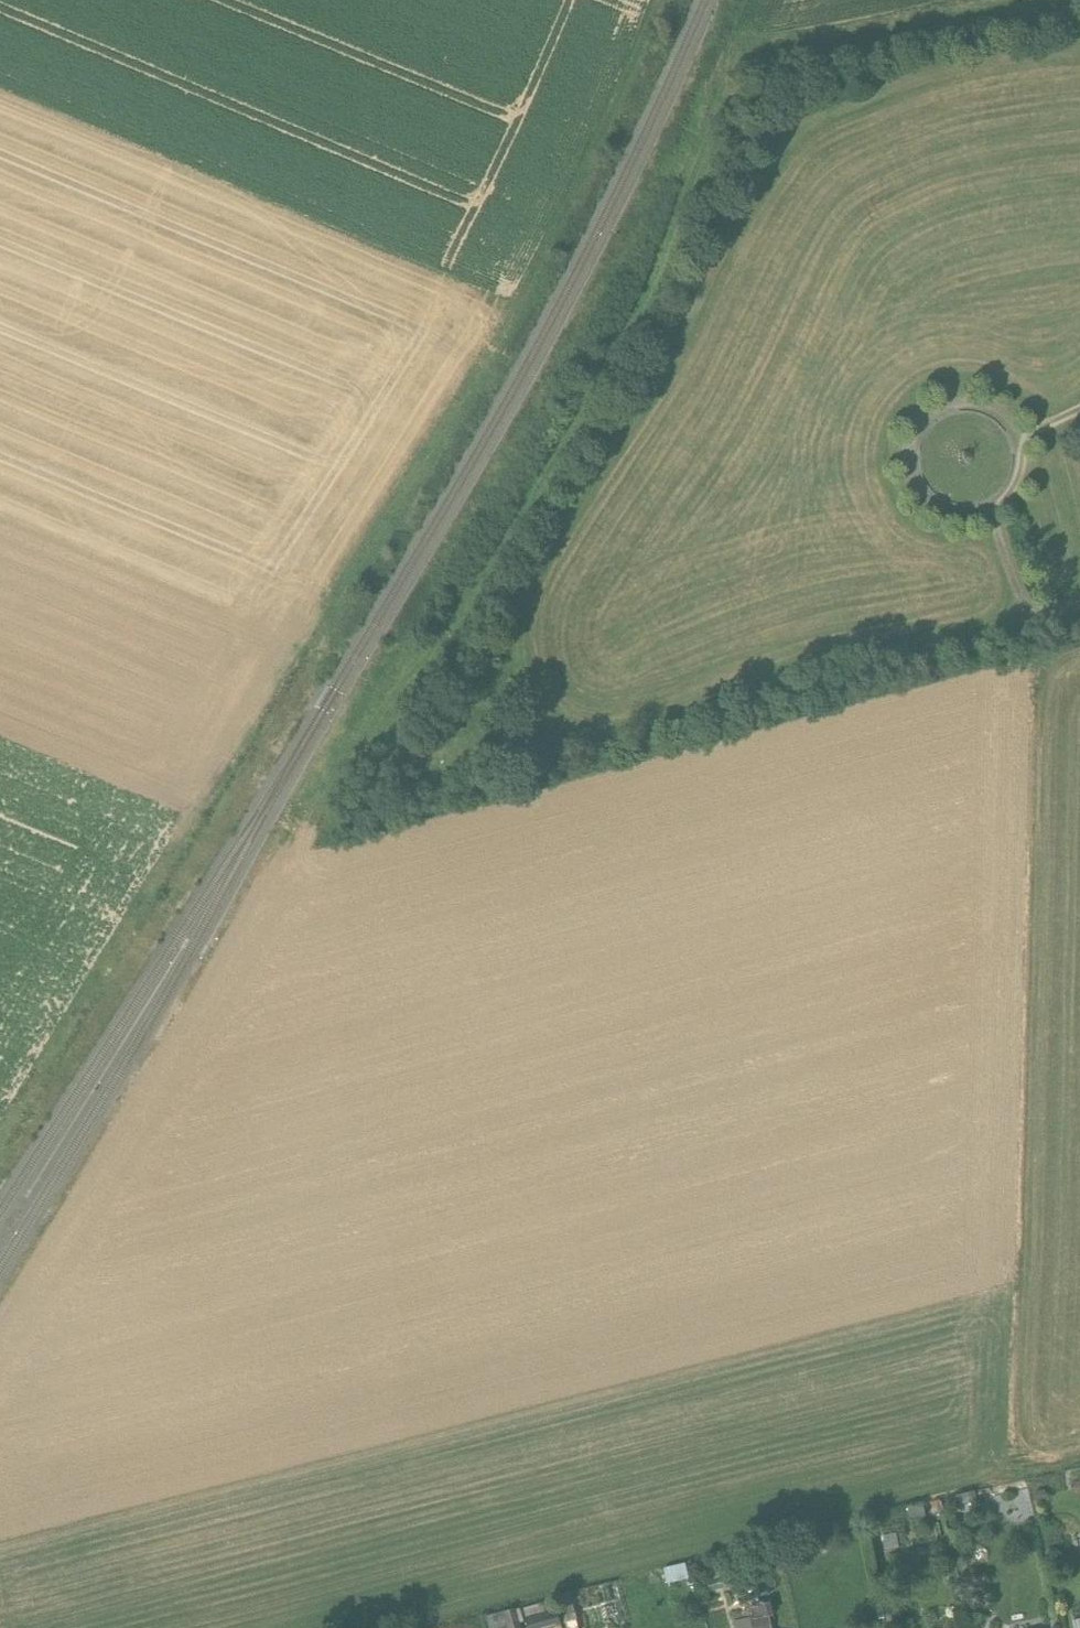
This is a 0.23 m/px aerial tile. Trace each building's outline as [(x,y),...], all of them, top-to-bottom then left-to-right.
[(668,1585),(690,1579),(685,1564),(664,1570),(668,1585)] [(572,1602),(560,1606),(566,1627),(579,1627),(572,1602)] [(516,1608),(485,1616),(488,1627),(521,1627),(516,1608)] [(557,1614),(527,1623),(529,1627),(544,1627),(553,1625),(555,1627),(562,1627),(557,1614)] [(769,1615),(752,1619),(754,1627),(773,1627),(769,1615)] [(751,1616),(732,1622),(734,1627),(753,1627),(751,1616)]
